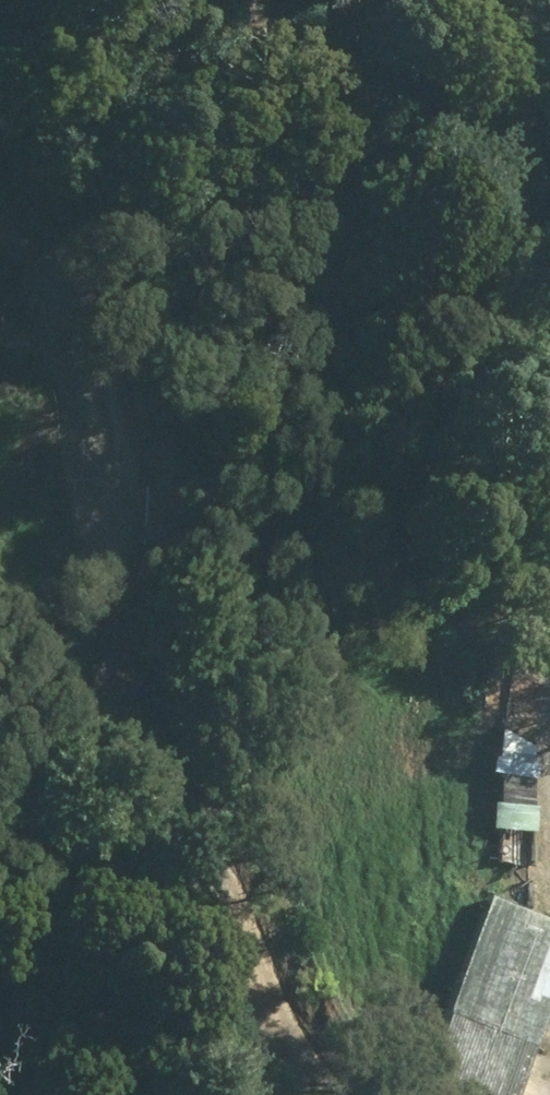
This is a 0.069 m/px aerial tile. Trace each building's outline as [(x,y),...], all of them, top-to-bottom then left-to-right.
[(427,1094),(523,1094),(549,1016),(549,926),(493,906),(427,1094)]
